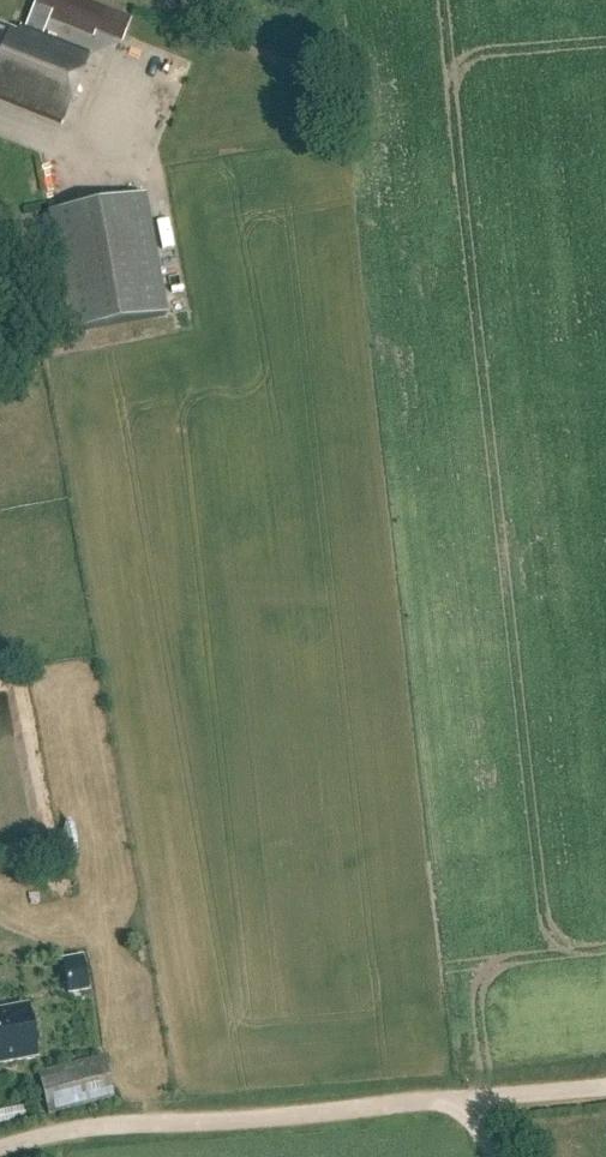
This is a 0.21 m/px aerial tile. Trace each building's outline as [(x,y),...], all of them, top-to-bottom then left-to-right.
[(77,0),(37,0),(26,30),(20,28),(17,35),(0,29),(0,104),(60,128),(89,56),(41,37),(48,20),(92,37),(97,26),(124,37),(131,21),(77,0)] [(67,334),(165,317),(143,197),(46,214),(67,334)] [(82,958),(63,961),(69,994),(88,991),(82,958)] [(37,1058),(27,1006),(0,1011),(0,1065),(37,1058)] [(48,1116),(115,1099),(104,1056),(38,1072),(48,1116)]
